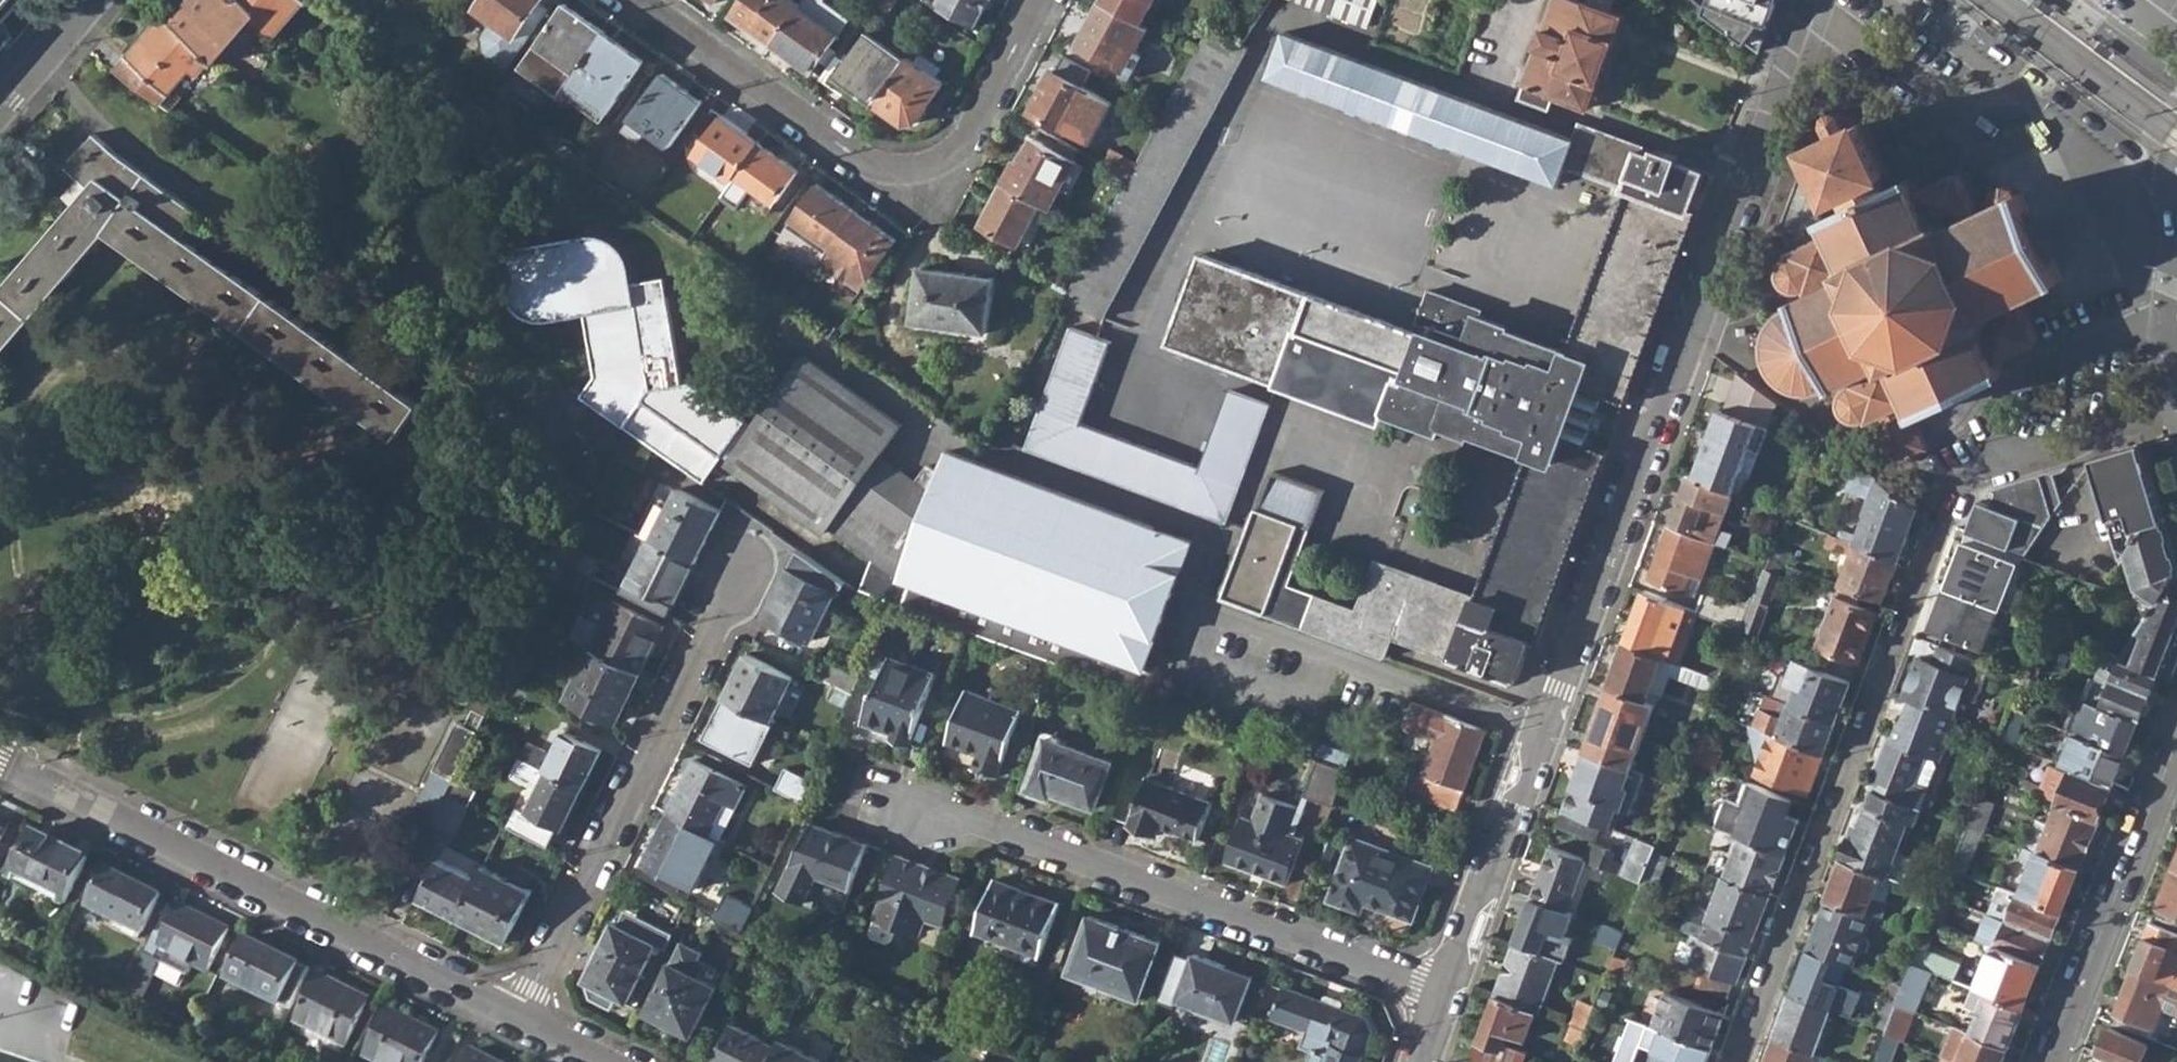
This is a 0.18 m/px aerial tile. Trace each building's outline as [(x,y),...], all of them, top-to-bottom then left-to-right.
[(25,0),(0,0),(0,29),(25,0)] [(171,23),(213,59),(217,63),(255,20),(275,38),(307,2),(305,0),(192,0),(171,23)] [(480,12),(497,24),(486,40),(489,56),(510,71),(551,12),(542,6),(546,0),(489,0),(480,12)] [(803,2),(800,0),(744,0),(734,14),(774,43),(801,5),(803,2)] [(851,18),(825,0),(804,0),(803,2),(801,5),(774,43),(813,72),(851,18)] [(978,23),(990,0),(934,0),(978,23)] [(1143,24),(1156,0),(1103,0),(1102,2),(1143,24)] [(1346,16),(1352,0),(1301,0),(1346,16)] [(1591,107),(1626,14),(1611,8),(1614,0),(1556,0),(1519,95),(1549,106),(1554,93),(1591,107)] [(1706,12),(1761,53),(1782,0),(1711,0),(1706,12)] [(2040,0),(2025,0),(2048,17),(2053,10),(2040,0)] [(1080,44),(1128,69),(1149,28),(1143,24),(1102,2),(1080,44)] [(526,70),(565,98),(571,90),(609,36),(570,9),(526,70)] [(198,76),(213,59),(171,23),(166,19),(118,74),(163,106),(193,71),(198,76)] [(2027,47),(1994,23),(1989,30),(2022,54),(2027,47)] [(1065,303),(1105,316),(1250,51),(1210,27),(1139,163),(1132,176),(1065,303)] [(908,59),(868,30),(847,60),(842,57),(826,81),(844,94),(851,85),(876,103),(908,59)] [(1627,186),(1566,349),(1635,375),(1696,212),(1691,210),(1706,171),(1581,124),(1576,138),(1286,32),(1271,75),(1560,182),(1567,163),(1627,186)] [(609,36),(571,90),(611,118),(645,70),(621,53),(625,48),(609,36)] [(2110,54),(2098,45),(2094,51),(2106,60),(2110,54)] [(876,103),(907,125),(916,123),(946,79),(911,54),(908,59),(876,103)] [(1032,110),(1093,141),(1113,102),(1054,70),(1032,110)] [(635,121),(675,149),(706,105),(666,77),(635,121)] [(2084,92),(2072,82),(2067,89),(2079,98),(2084,92)] [(1864,419),(1870,416),(1889,459),(1920,444),(1905,412),(1994,370),(1986,353),(1992,350),(1995,355),(2032,337),(2014,299),(2010,301),(2008,296),(2040,280),(1998,191),(1989,195),(1987,190),(1982,189),(1976,192),(1973,197),(1975,202),(1965,206),(1963,200),(1967,198),(1949,161),(1911,178),(1914,183),(1909,186),(1901,169),(1871,183),(1867,176),(1880,170),(1852,110),(1842,114),(1841,111),(1837,110),(1833,111),(1830,107),(1825,105),(1820,104),(1815,105),(1811,107),(1807,110),(1805,115),(1804,120),(1804,125),(1801,126),(1799,131),(1801,134),(1792,138),(1796,147),(1789,151),(1766,219),(1776,243),(1777,245),(1773,247),(1767,256),(1766,267),(1771,277),(1780,283),(1791,284),(1795,282),(1797,286),(1782,293),(1769,302),(1759,314),(1754,329),(1753,345),(1758,360),(1767,373),(1779,383),(1794,388),(1810,389),(1825,384),(1843,376),(1845,380),(1841,382),(1835,391),(1834,402),(1838,412),(1847,418),(1858,419),(1863,417),(1864,419)] [(699,157),(735,182),(762,145),(727,119),(699,157)] [(108,232),(399,440),(423,407),(186,238),(202,215),(125,160),(97,136),(68,168),(91,188),(0,293),(0,357),(108,232)] [(1045,204),(1054,208),(1080,160),(1037,138),(1021,167),(1016,164),(1006,183),(1045,204)] [(723,200),(739,210),(755,187),(779,204),(801,173),(762,145),(735,182),(723,200)] [(1132,176),(1139,163),(1113,148),(1106,162),(1132,176)] [(1023,245),(1025,240),(1045,204),(1006,183),(985,225),(1023,245)] [(785,238),(823,265),(824,263),(833,251),(859,214),(821,187),(785,238)] [(1054,208),(1045,204),(1025,240),(1035,245),(1054,208)] [(900,242),(859,214),(833,251),(824,263),(866,293),(900,242)] [(914,481),(878,456),(899,424),(801,355),(776,392),(766,384),(754,402),(764,408),(751,425),(685,381),(665,278),(630,282),(626,256),(619,245),(605,238),(581,237),(483,252),(489,283),(498,297),(507,309),(515,318),(524,323),(540,323),(586,317),(597,373),(580,397),(628,433),(656,453),(703,487),(725,462),(824,532),(828,526),(901,578),(909,581),(900,604),(1152,696),(1156,686),(1155,686),(1160,674),(1147,670),(1194,543),(948,451),(939,473),(927,464),(914,481)] [(1169,339),(1280,378),(1314,290),(1193,247),(1184,269),(1193,273),(1169,339)] [(918,322),(992,332),(1001,276),(925,266),(918,322)] [(1417,317),(1427,321),(1520,357),(1528,335),(1505,329),(1507,324),(1479,314),(1481,307),(1428,287),(1417,317)] [(1470,425),(1493,434),(1503,404),(1409,368),(1424,330),(1314,290),(1280,378),(1302,386),(1381,415),(1384,404),(1437,424),(1439,417),(1468,428),(1470,425)] [(1529,447),(1555,457),(1563,433),(1579,386),(1625,404),(1635,375),(1566,349),(1528,335),(1520,357),(1427,321),(1424,330),(1409,368),(1503,404),(1493,434),(1529,447)] [(1032,449),(1226,521),(1269,403),(1234,389),(1207,466),(1087,423),(1116,342),(1076,328),(1032,449)] [(1692,476),(1735,492),(1743,465),(1732,460),(1739,446),(1743,448),(1759,408),(1735,390),(1725,386),(1692,476)] [(616,452),(645,468),(656,453),(628,433),(616,452)] [(1475,595),(1387,562),(1357,644),(1386,654),(1394,632),(1517,676),(1531,638),(1537,641),(1608,451),(1563,433),(1555,457),(1529,447),(1475,595)] [(2090,459),(2121,558),(2129,546),(2143,526),(2165,521),(2140,442),(2090,459)] [(1858,545),(1899,561),(1919,508),(1859,462),(1849,488),(1872,498),(1866,514),(1869,516),(1858,545)] [(1399,509),(1411,514),(1427,470),(1415,465),(1399,509)] [(1226,595),(1268,611),(1300,522),(1315,528),(1329,491),(1275,471),(1263,508),(1259,506),(1226,595)] [(1675,520),(1697,528),(1706,504),(1718,509),(1727,512),(1735,492),(1692,476),(1675,520)] [(677,487),(652,539),(695,561),(721,509),(677,487)] [(1695,534),(1707,538),(1713,521),(1718,509),(1706,504),(1697,528),(1695,534)] [(2030,542),(1972,520),(1967,536),(2020,555),(2030,542)] [(1738,530),(1713,521),(1707,538),(1723,544),(1731,547),(1738,530)] [(2163,593),(2176,570),(2176,561),(2165,521),(2143,526),(2129,546),(2141,580),(2163,593)] [(1268,611),(1357,644),(1387,562),(1375,558),(1357,607),(1295,584),(1315,528),(1300,522),(1268,611)] [(1708,581),(1723,544),(1707,538),(1695,534),(1670,525),(1650,579),(1685,592),(1691,575),(1708,581)] [(623,591),(668,614),(673,605),(695,561),(652,539),(634,530),(623,554),(637,562),(623,591)] [(1949,582),(2003,602),(2017,608),(2025,588),(2015,584),(2012,579),(2019,561),(1964,541),(1949,582)] [(1863,594),(1883,602),(1899,561),(1858,545),(1841,586),(1853,590),(1863,594)] [(562,561),(592,576),(599,560),(569,546),(562,561)] [(1738,638),(1752,643),(1756,632),(1760,633),(1782,574),(1787,564),(1772,558),(1746,628),(1742,626),(1738,638)] [(553,579),(583,594),(592,576),(562,561),(553,579)] [(1806,571),(1787,564),(1782,574),(1802,581),(1806,571)] [(766,618),(815,642),(838,593),(790,569),(766,618)] [(2159,669),(2173,674),(2176,665),(2176,570),(2163,593),(2126,656),(2159,669)] [(1932,626),(1986,647),(2003,602),(1949,582),(1932,626)] [(1837,596),(1849,601),(1853,590),(1841,586),(1837,596)] [(1827,651),(1821,670),(1852,683),(1878,613),(1858,605),(1863,594),(1853,590),(1849,601),(1837,596),(1818,647),(1827,651)] [(1698,610),(1649,591),(1629,644),(1666,657),(1676,662),(1681,663),(1700,611),(1698,610)] [(1742,626),(1749,608),(1705,592),(1698,610),(1700,611),(1742,626)] [(592,650),(638,674),(662,626),(615,603),(592,650)] [(2047,630),(2058,634),(2066,614),(2056,606),(2047,630)] [(1919,655),(1904,694),(1914,698),(1942,709),(1955,714),(1962,694),(1977,700),(1991,663),(1940,642),(1934,661),(1919,655)] [(1612,687),(1649,701),(1666,657),(1629,644),(1612,687)] [(2092,667),(2082,694),(2141,716),(2159,669),(2126,656),(2116,652),(2108,645),(2099,669),(2092,667)] [(568,699),(615,722),(638,674),(592,650),(568,699)] [(726,699),(773,722),(794,678),(747,655),(726,699)] [(891,737),(910,743),(937,672),(890,655),(863,719),(894,730),(891,737)] [(820,678),(853,694),(863,675),(830,658),(820,678)] [(1664,695),(1707,712),(1719,677),(1681,663),(1676,662),(1664,695)] [(1793,706),(1837,723),(1852,683),(1821,670),(1809,666),(1799,662),(1794,677),(1784,673),(1775,699),(1793,706)] [(1156,686),(1162,688),(1167,674),(1160,672),(1160,674),(1155,686),(1156,686)] [(1606,706),(1650,722),(1654,712),(1657,705),(1649,701),(1612,687),(1606,706)] [(973,767),(998,776),(1022,710),(967,689),(948,739),(979,752),(973,767)] [(2077,730),(2128,749),(2141,716),(2082,694),(2072,690),(2066,702),(2077,706),(2069,727),(2077,730)] [(1770,697),(1764,711),(1788,719),(1793,706),(1775,699),(1770,697)] [(1934,734),(1950,740),(1959,715),(1955,714),(1942,709),(1914,698),(1894,741),(1889,739),(1872,786),(1878,788),(1921,804),(1928,787),(1916,782),(1926,754),(1927,753),(1934,734)] [(707,738),(732,751),(758,765),(778,724),(773,722),(726,699),(707,738)] [(1413,700),(1403,727),(1439,741),(1427,775),(1421,773),(1414,793),(1459,810),(1489,728),(1413,700)] [(1620,765),(1632,770),(1650,722),(1606,706),(1588,753),(1620,765)] [(1837,723),(1793,706),(1788,719),(1764,711),(1759,728),(1788,738),(1826,753),(1837,723)] [(469,749),(484,717),(472,711),(465,727),(457,724),(434,772),(453,781),(469,749)] [(1760,767),(1763,758),(1759,728),(1753,726),(1760,767)] [(1788,738),(1759,728),(1763,758),(1760,767),(1756,777),(1809,797),(1826,753),(1788,738)] [(2128,749),(2077,730),(2065,759),(2075,763),(2116,779),(2128,749)] [(545,772),(581,789),(601,750),(565,732),(553,756),(527,743),(519,759),(545,772)] [(1927,753),(1942,759),(1950,740),(1934,734),(1927,753)] [(1053,790),(1097,807),(1114,762),(1048,737),(1029,787),(1051,796),(1053,790)] [(1566,812),(1604,826),(1617,830),(1623,812),(1633,816),(1648,775),(1632,770),(1620,765),(1588,753),(1566,812)] [(1935,758),(1926,754),(1916,782),(1928,787),(1938,765),(1935,758)] [(1348,769),(1317,757),(1304,793),(1334,804),(1348,769)] [(527,812),(562,829),(581,789),(545,772),(519,759),(510,777),(538,790),(527,812)] [(669,815),(710,835),(727,801),(739,807),(749,787),(696,761),(669,815)] [(2052,762),(2043,783),(2030,778),(2026,786),(2060,799),(2102,814),(2116,779),(2075,763),(2073,769),(2052,762)] [(776,788),(803,802),(813,781),(786,768),(776,788)] [(413,814),(432,824),(446,795),(453,781),(434,772),(413,814)] [(1970,823),(1984,828),(2004,778),(1990,773),(1970,823)] [(1161,825),(1199,838),(1213,800),(1148,776),(1130,825),(1157,835),(1161,825)] [(446,795),(468,806),(475,793),(453,781),(446,795)] [(1743,839),(1787,855),(1800,822),(1787,817),(1793,801),(1748,784),(1741,805),(1727,799),(1716,829),(1743,839)] [(1921,804),(1878,788),(1872,804),(1870,803),(1857,835),(1853,834),(1844,855),(1884,871),(1891,874),(1912,818),(1918,821),(1924,806),(1921,804)] [(1226,861),(1287,884),(1305,838),(1289,833),(1299,807),(1261,793),(1251,820),(1243,817),(1226,861)] [(432,824),(454,835),(468,806),(446,795),(432,824)] [(2102,814),(2060,799),(2051,820),(2040,816),(2029,845),(2039,848),(2082,864),(2102,814)] [(722,841),(739,807),(727,801),(710,835),(722,841)] [(1561,827),(1598,840),(1604,826),(1566,812),(1561,827)] [(695,865),(710,835),(669,815),(644,866),(686,886),(687,882),(695,886),(703,869),(695,865)] [(778,889),(804,900),(817,874),(851,888),(868,841),(811,820),(778,889)] [(1953,865),(1966,871),(1984,828),(1970,823),(1953,865)] [(14,879),(66,906),(90,859),(37,833),(14,879)] [(1349,847),(1429,876),(1432,866),(1354,837),(1349,847)] [(1593,842),(1587,857),(1645,879),(1658,846),(1637,838),(1633,851),(1619,845),(1617,851),(1593,842)] [(1726,879),(1771,896),(1787,855),(1743,839),(1726,879)] [(2035,858),(2020,891),(2065,908),(2082,864),(2039,848),(2029,845),(2024,843),(2020,853),(2035,858)] [(421,899),(460,917),(485,865),(486,863),(448,845),(421,899)] [(1571,902),(1587,857),(1554,845),(1538,890),(1571,902)] [(1365,902),(1413,920),(1429,876),(1349,847),(1330,899),(1362,911),(1365,902)] [(870,932),(891,941),(898,923),(920,931),(926,916),(944,923),(960,876),(899,853),(870,932)] [(1874,896),(1884,871),(1844,855),(1828,897),(1868,913),(1873,915),(1880,918),(1886,902),(1874,896)] [(460,917),(507,941),(533,888),(485,865),(460,917)] [(2158,906),(2176,914),(2176,871),(2173,869),(2158,906)] [(91,907),(144,934),(163,895),(110,870),(91,907)] [(975,929),(1042,953),(1061,902),(994,878),(975,929)] [(1711,920),(1756,936),(1771,896),(1726,879),(1711,920)] [(1992,913),(2053,936),(2065,908),(2020,891),(2002,884),(1990,912),(1992,913)] [(715,916),(743,929),(753,908),(725,894),(715,916)] [(1521,935),(1547,944),(1554,927),(1568,932),(1576,912),(1535,897),(1521,935)] [(1828,897),(1809,947),(1813,949),(1850,963),(1855,965),(1859,953),(1867,952),(1871,943),(1868,938),(1865,936),(1873,915),(1868,913),(1828,897)] [(162,949),(209,973),(231,929),(183,905),(162,949)] [(2158,906),(2154,918),(2176,927),(2176,914),(2158,906)] [(2053,936),(1992,913),(1982,938),(1996,943),(2043,962),(2053,936)] [(1070,972),(1141,997),(1162,940),(1091,914),(1070,972)] [(585,984),(629,1004),(658,947),(615,924),(585,984)] [(2133,970),(2176,989),(2176,935),(2152,924),(2133,970)] [(1698,984),(1730,996),(1736,981),(1739,982),(1749,955),(1695,935),(1685,961),(1704,968),(1698,984)] [(228,985),(278,1010),(289,1015),(311,969),(250,939),(228,985)] [(1498,995),(1542,1011),(1562,959),(1518,942),(1498,995)] [(2043,962),(1996,943),(1980,986),(1988,989),(2026,1004),(2043,962)] [(685,944),(649,1015),(673,1026),(675,1019),(698,1030),(718,988),(717,987),(694,976),(701,962),(705,954),(685,944)] [(1933,968),(1957,977),(1962,961),(1921,945),(1915,961),(1933,968)] [(1830,965),(1825,978),(1842,984),(1850,963),(1813,949),(1810,957),(1830,965)] [(1178,999),(1236,1019),(1254,974),(1195,952),(1178,999)] [(1888,1026),(1898,1001),(1889,998),(1883,1014),(1872,1009),(1876,997),(1842,984),(1825,978),(1830,965),(1810,957),(1806,955),(1792,991),(1797,993),(1834,1007),(1888,1026)] [(1611,969),(1636,978),(1639,967),(1615,958),(1611,969)] [(1918,1008),(1933,968),(1915,961),(1908,977),(1906,983),(1898,1001),(1918,1008)] [(701,962),(694,976),(717,987),(723,976),(718,974),(719,971),(701,962)] [(127,993),(143,1000),(155,976),(140,969),(127,993)] [(2115,1015),(2154,1031),(2163,1010),(2176,1016),(2176,989),(2133,970),(2115,1015)] [(1908,977),(1898,973),(1895,980),(1906,983),(1908,977)] [(298,1023),(348,1048),(372,999),(321,974),(298,1023)] [(1895,980),(1889,998),(1898,1001),(1906,983),(1895,980)] [(2026,1004),(1988,989),(1980,986),(1976,984),(1967,1006),(1980,1012),(1972,1030),(2010,1045),(2026,1004)] [(1285,985),(1274,1016),(1306,1028),(1301,1042),(1317,1048),(1312,1061),(1360,1061),(1371,1030),(1365,1016),(1285,985)] [(1665,1029),(1712,1047),(1726,1013),(1669,990),(1655,1026),(1665,1029)] [(1775,1036),(1818,1052),(1834,1007),(1797,993),(1789,1015),(1784,1012),(1775,1036)] [(1516,1041),(1529,1046),(1542,1011),(1498,995),(1482,1038),(1512,1050),(1516,1041)] [(1576,1023),(1588,1028),(1597,1005),(1585,1001),(1576,1023)] [(376,1061),(428,1061),(442,1035),(393,1010),(369,1059),(376,1061)] [(209,1033),(214,1020),(201,1014),(195,1027),(209,1033)] [(1712,1047),(1665,1029),(1655,1026),(1631,1017),(1624,1035),(1620,1034),(1615,1048),(1618,1049),(1613,1061),(1636,1061),(1643,1045),(1658,1051),(1653,1061),(1707,1061),(1712,1047)] [(1570,1041),(1582,1046),(1588,1028),(1576,1023),(1570,1041)] [(776,1046),(734,1026),(717,1061),(768,1061),(776,1046)] [(2123,1061),(2142,1061),(2149,1044),(2110,1027),(2100,1053),(2123,1061)] [(1969,1061),(2004,1061),(2010,1045),(1972,1030),(1961,1059),(1969,1061)] [(1899,1035),(1887,1031),(1874,1061),(1888,1061),(1899,1035)] [(1818,1052),(1775,1036),(1765,1061),(1814,1061),(1818,1052)] [(1538,1049),(1529,1046),(1516,1041),(1512,1050),(1482,1038),(1473,1061),(1533,1061),(1538,1049)] [(821,1061),(779,1040),(776,1046),(768,1061),(820,1061),(821,1061)] [(475,1050),(469,1061),(498,1061),(475,1050)]
